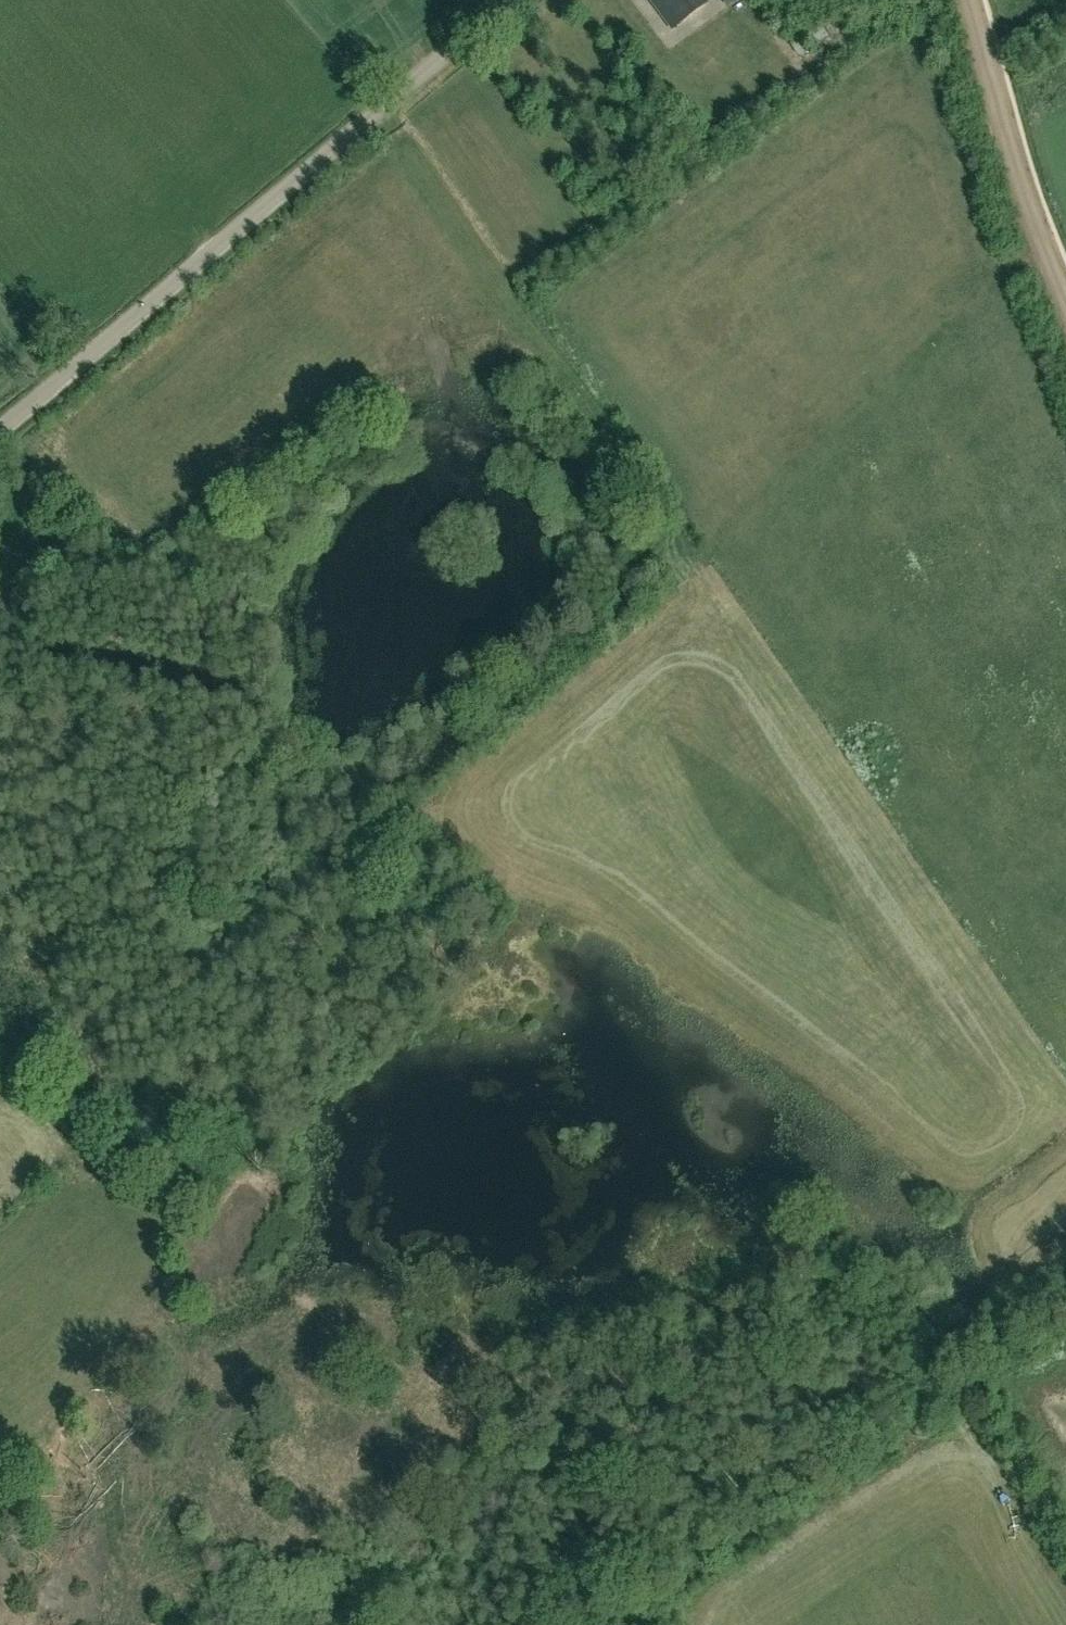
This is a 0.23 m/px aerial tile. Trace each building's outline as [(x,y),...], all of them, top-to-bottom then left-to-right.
[(667,20),(677,12),(683,20),(705,4),(702,0),(652,0),(667,20)]
